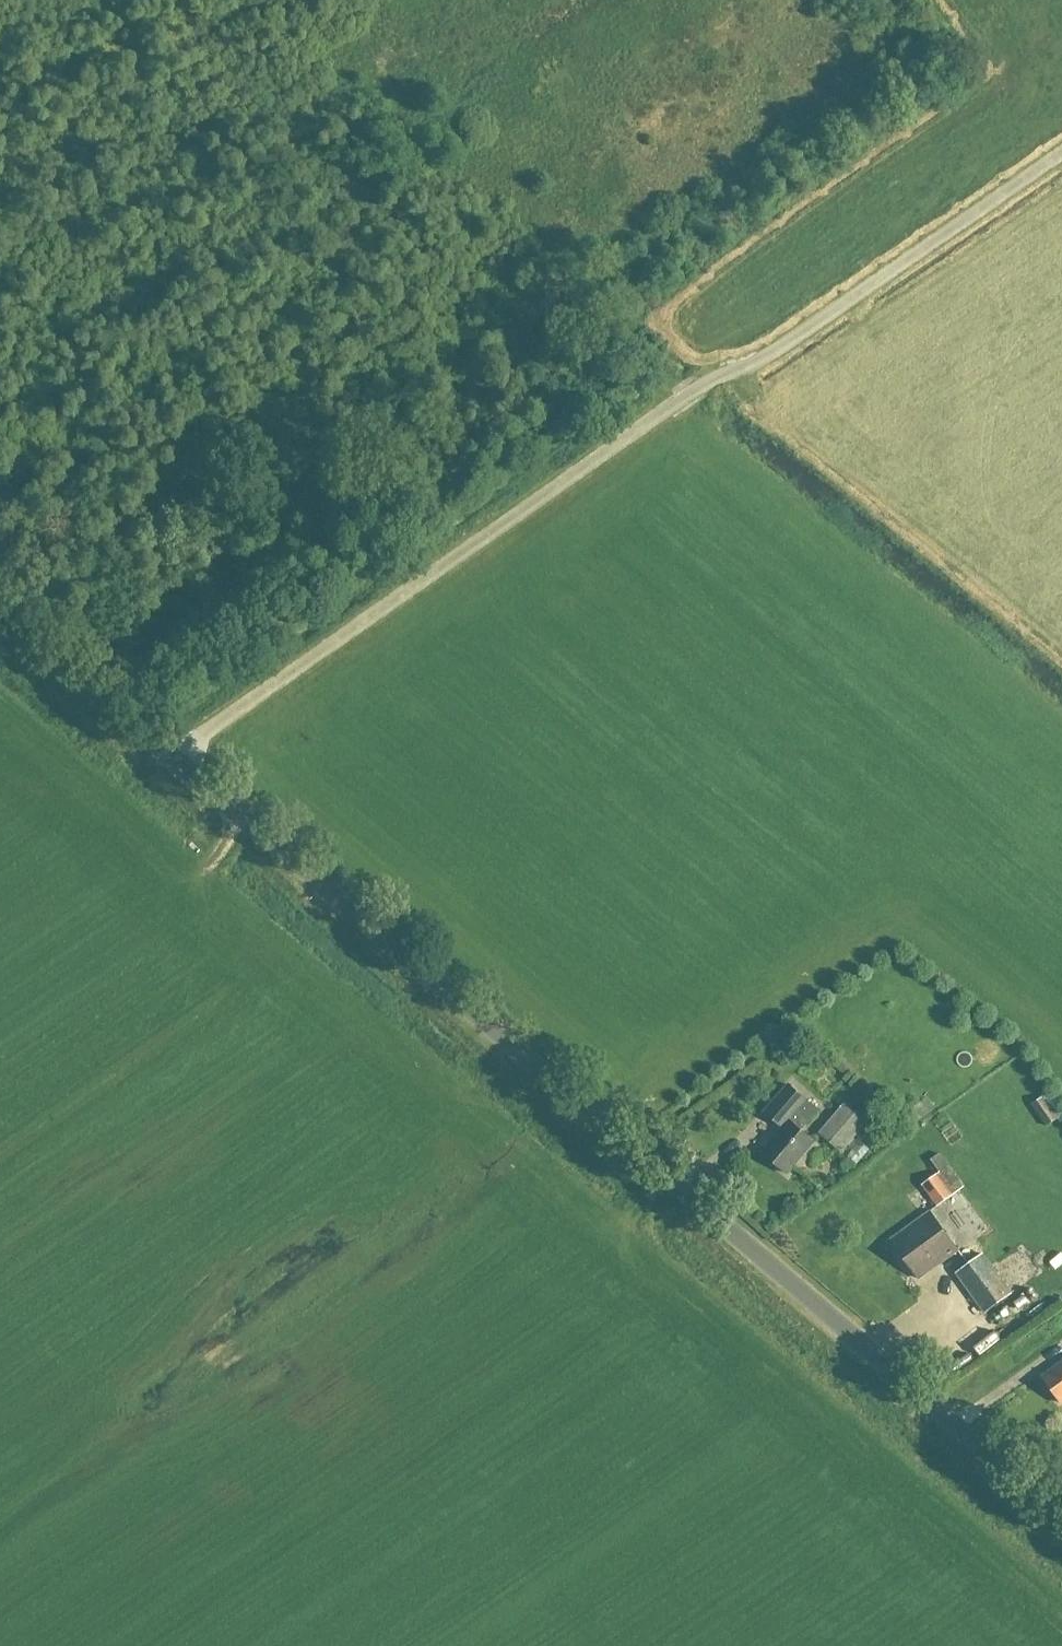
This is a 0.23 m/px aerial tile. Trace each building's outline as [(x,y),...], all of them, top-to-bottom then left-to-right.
[(801,1131),(818,1110),(789,1086),(766,1114),(784,1129),(763,1154),(787,1174),(814,1142),(801,1131)] [(1050,1094),(1061,1122),(1061,1095),(1060,1089),(1050,1094)] [(821,1134),(841,1151),(854,1136),(833,1119),(821,1134)] [(937,1207),(964,1187),(940,1152),(930,1160),(939,1172),(938,1174),(937,1174),(921,1185),(937,1207)] [(919,1279),(958,1249),(930,1211),(891,1240),(919,1279)] [(984,1313),(1011,1293),(983,1254),(956,1274),(984,1313)] [(1042,1377),(1061,1404),(1061,1403),(1061,1363),(1042,1377)]
